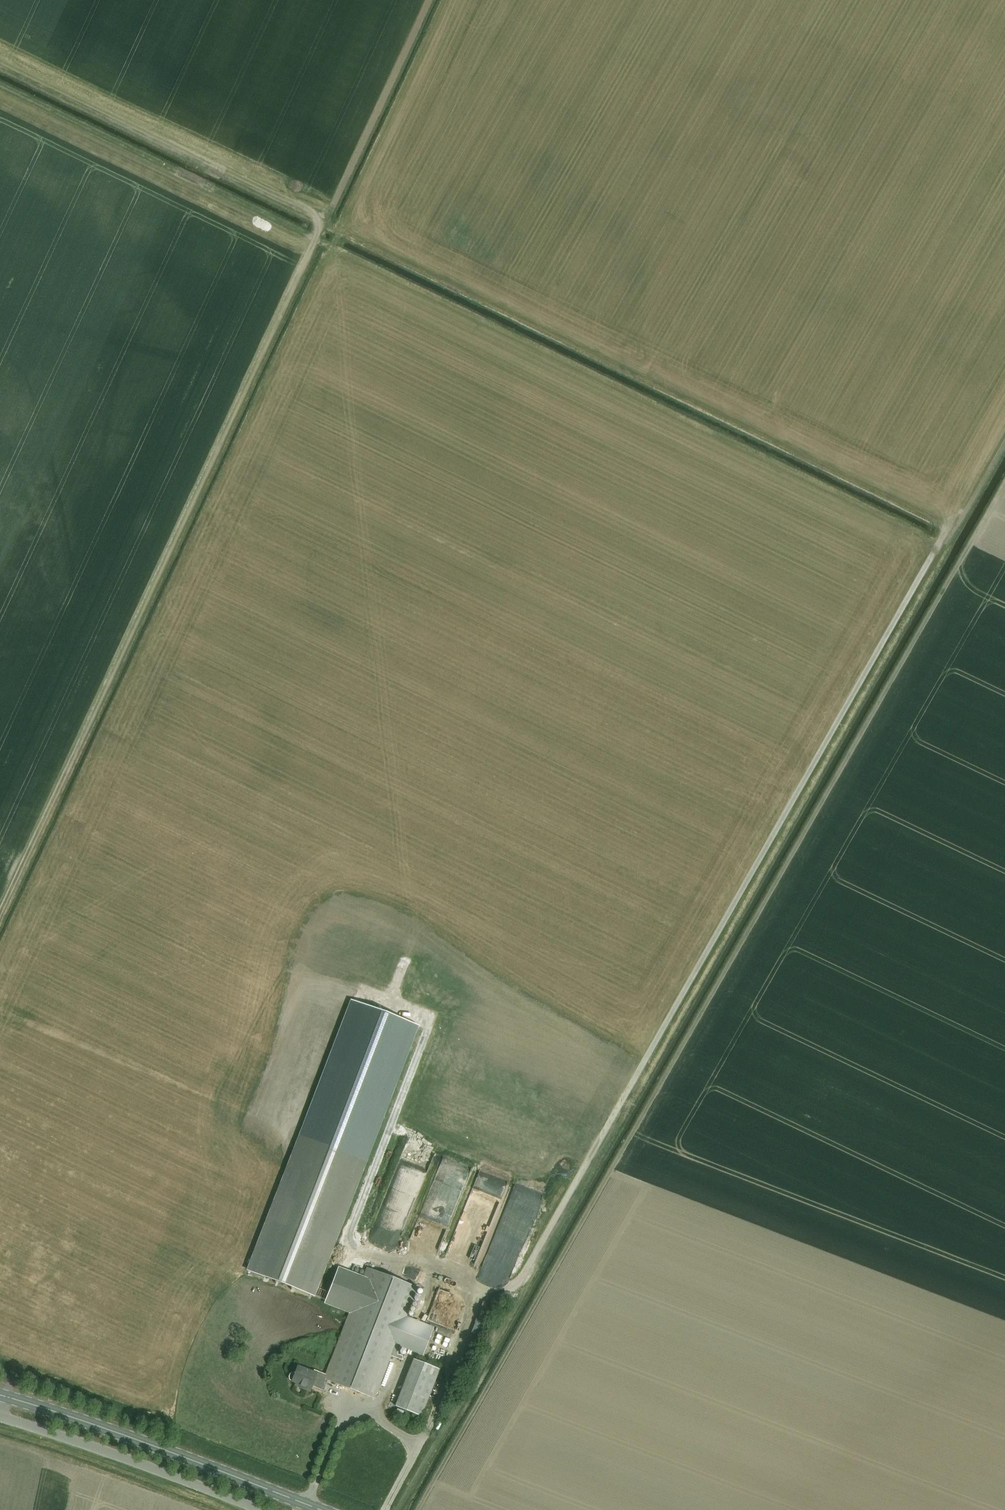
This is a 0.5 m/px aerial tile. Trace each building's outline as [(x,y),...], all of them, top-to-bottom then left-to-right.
[(315,1294),(420,1026),(356,1001),(251,1269),(315,1294)] [(444,1156),(434,1184),(429,1199),(441,1204),(438,1211),(453,1216),(470,1166),(444,1156)] [(416,1169),(412,1180),(421,1184),(426,1173),(416,1169)] [(497,1199),(502,1182),(483,1175),(478,1189),(487,1192),(485,1195),(477,1192),(474,1202),(496,1209),(499,1200),(497,1199)] [(518,1185),(504,1232),(514,1235),(513,1240),(526,1244),(541,1191),(518,1185)] [(324,1304),(350,1314),(326,1375),(314,1370),(313,1372),(300,1367),(297,1366),(295,1374),(292,1372),(290,1374),(289,1377),(289,1380),(292,1381),(296,1383),(295,1385),(300,1387),(310,1391),(312,1386),(324,1391),(328,1380),(374,1398),(390,1355),(402,1360),(403,1357),(397,1354),(400,1346),(423,1355),(433,1328),(405,1317),(416,1288),(368,1269),(365,1277),(338,1267),(324,1304)] [(479,1318),(475,1328),(484,1331),(488,1321),(479,1318)] [(421,1416),(439,1369),(414,1360),(396,1407),(421,1416)]
